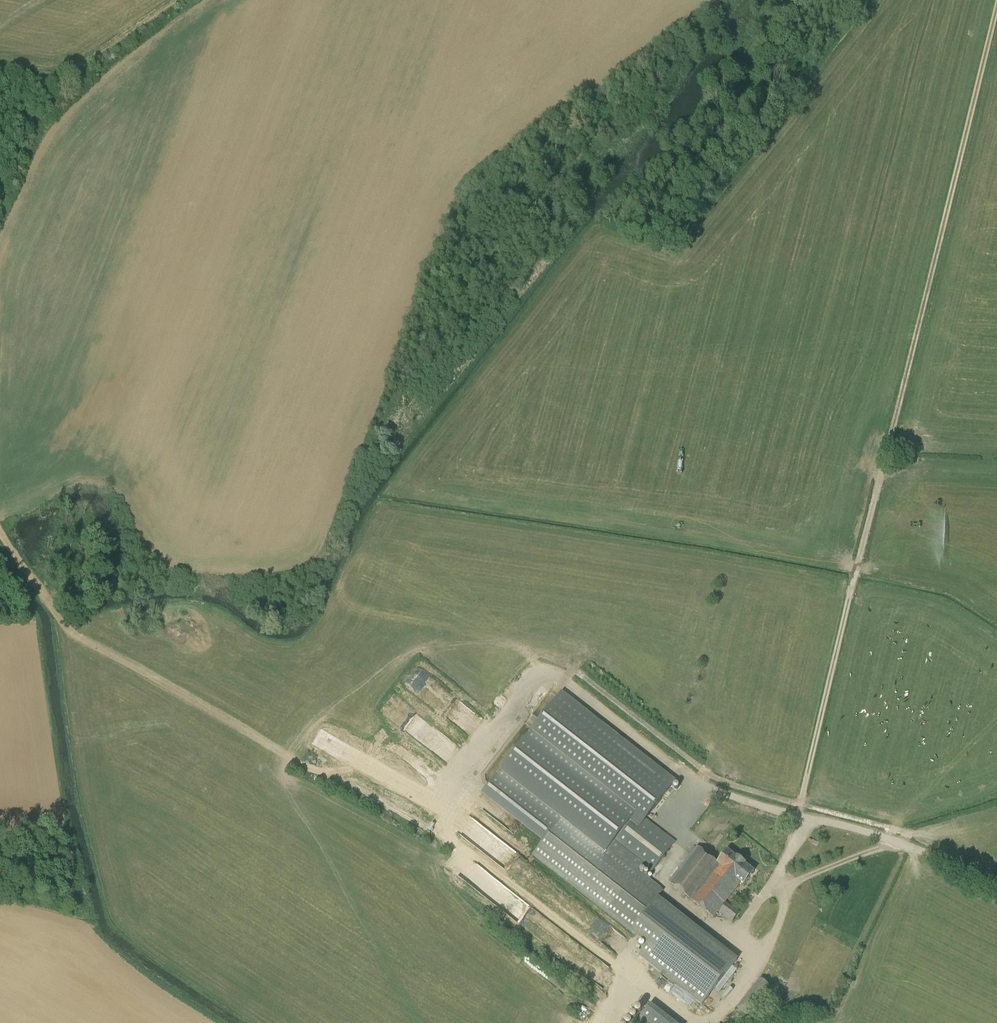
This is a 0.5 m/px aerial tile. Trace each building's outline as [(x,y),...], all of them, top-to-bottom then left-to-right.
[(651,873),(675,842),(637,812),(614,840),(643,863),(642,865),(651,873)] [(701,1004),(736,960),(657,897),(662,890),(565,813),(532,854),(647,944),(638,955),(701,1004)] [(718,863),(697,846),(668,882),(713,918),(742,882),(743,883),(753,871),(727,851),(718,863)] [(727,902),(719,912),(732,922),(739,912),(727,902)] [(653,1003),(636,1022),(675,1022),(653,1003)]
